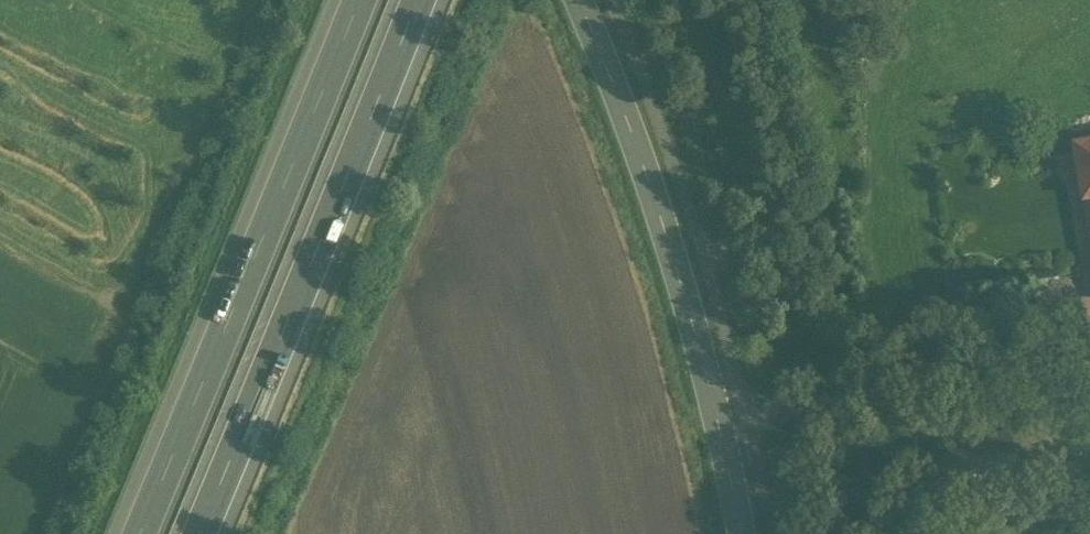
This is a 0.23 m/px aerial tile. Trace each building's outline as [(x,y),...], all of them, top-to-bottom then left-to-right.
[(1073,145),(1089,236),(1089,142),(1073,145)]
